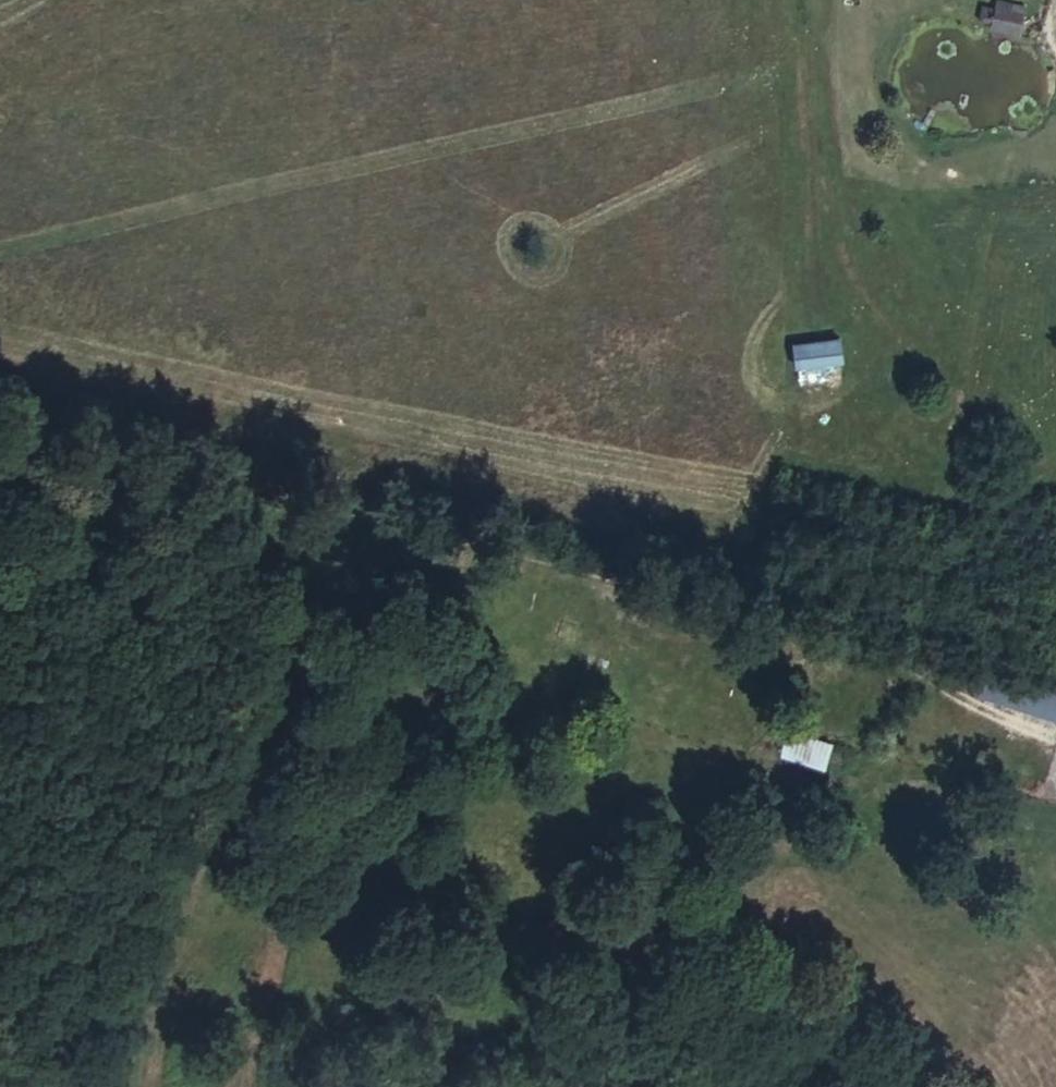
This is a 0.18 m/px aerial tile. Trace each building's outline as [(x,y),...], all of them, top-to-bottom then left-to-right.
[(841,337),(792,346),(797,372),(846,363),(841,337)] [(783,760),(830,771),(837,741),(790,730),(783,760)]
